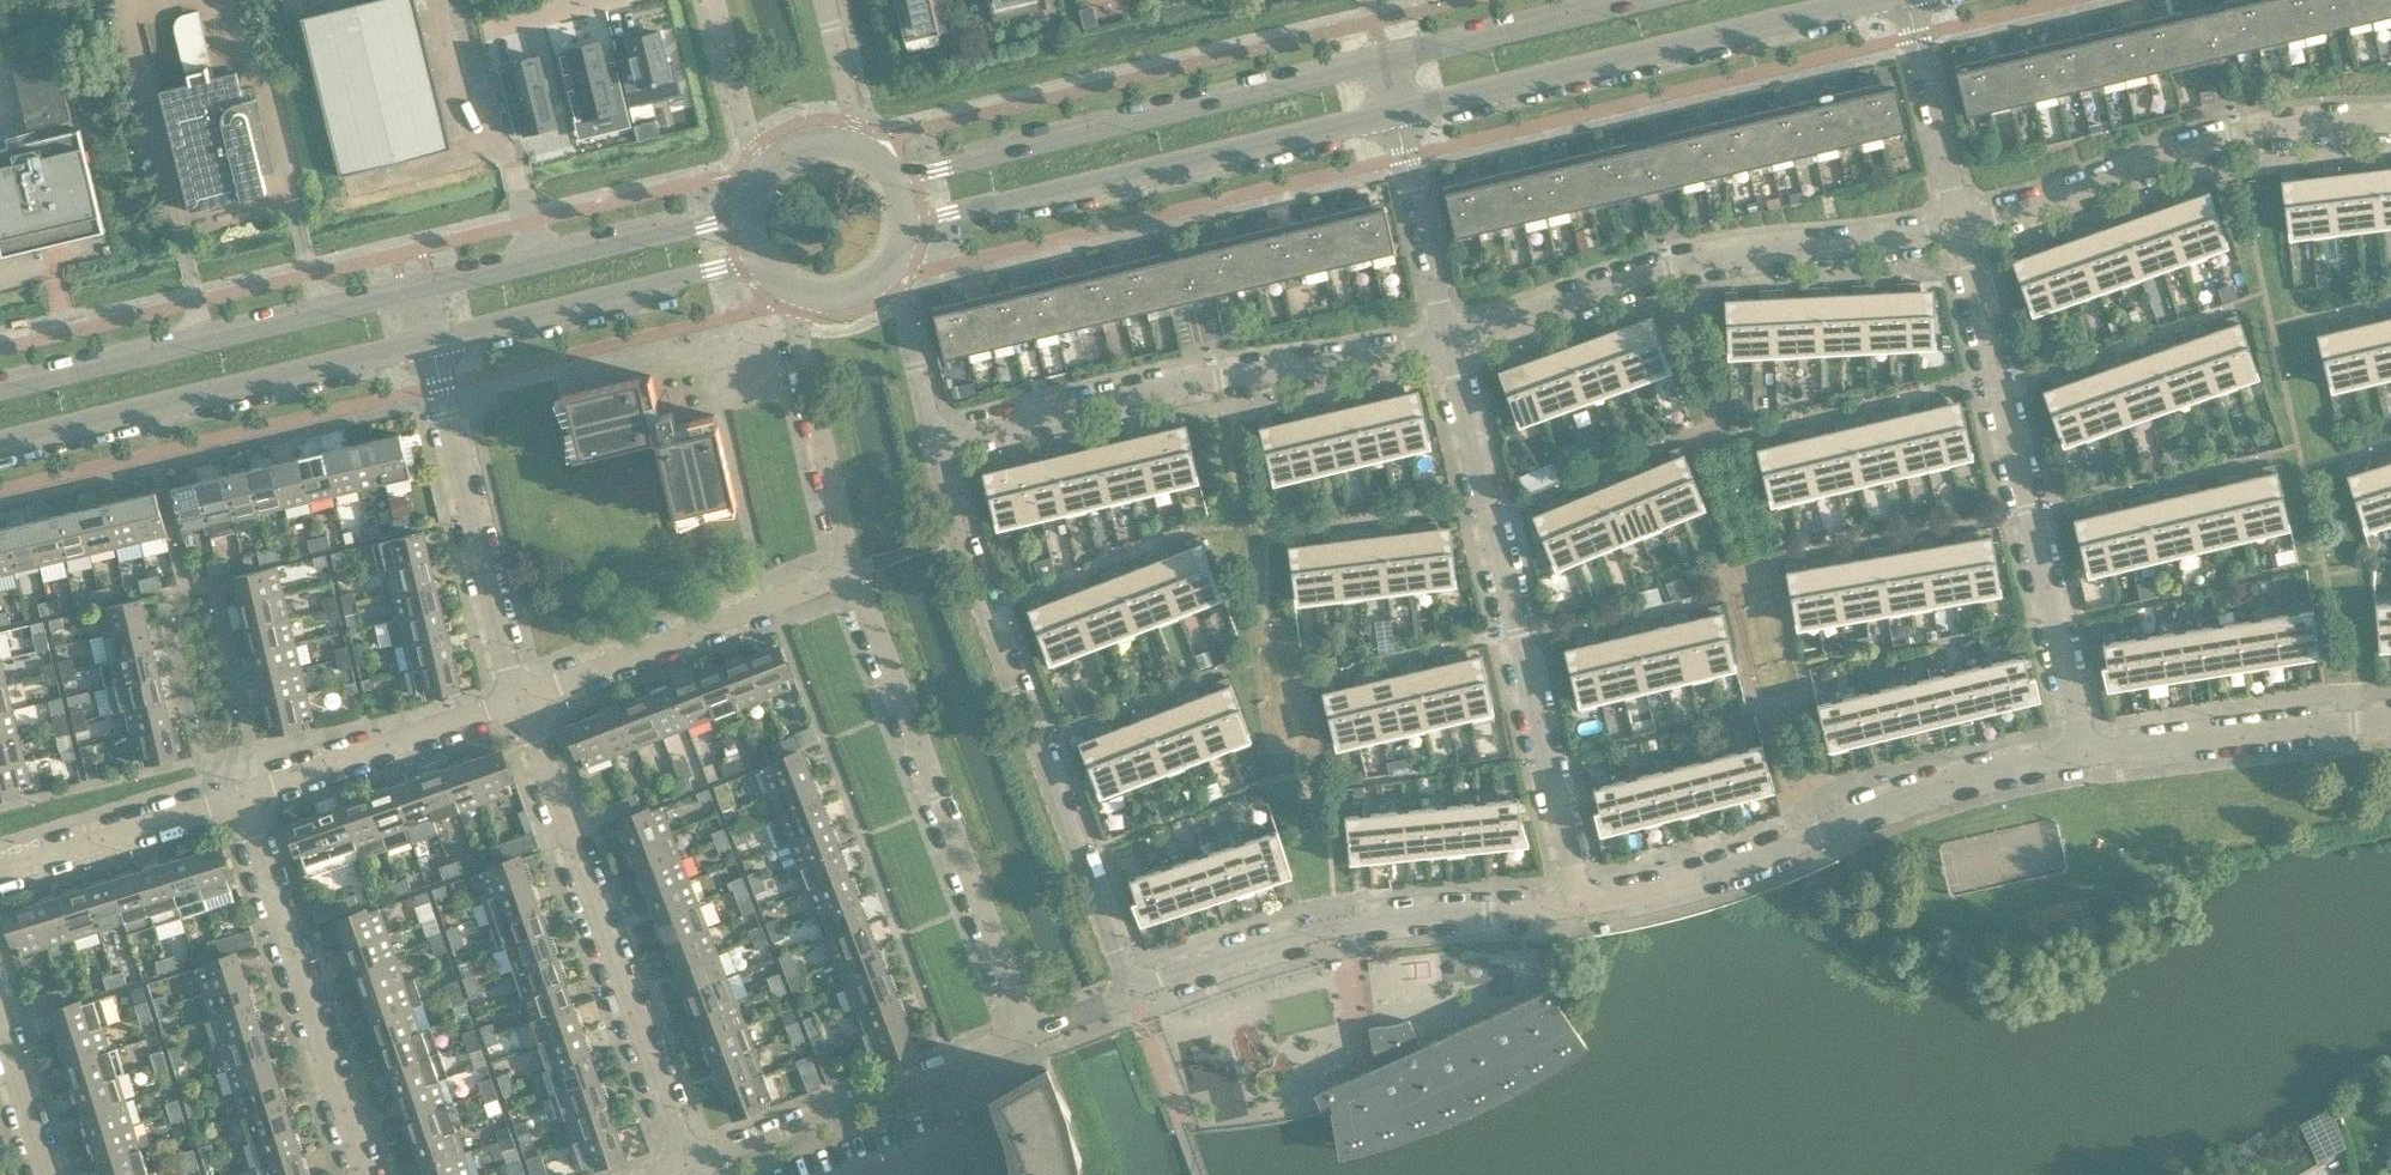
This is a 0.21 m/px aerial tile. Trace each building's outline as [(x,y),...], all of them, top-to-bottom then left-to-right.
[(302,18),(340,176),(452,148),(416,0),(372,0),(302,18)] [(905,41),(938,33),(939,34),(940,34),(932,0),(895,0),(905,41)] [(994,20),(1047,7),(1047,8),(1049,8),(1047,0),(989,0),(994,20)] [(2223,1),(2225,8),(2183,18),(2181,11),(2168,14),(2167,6),(2143,11),(2145,20),(2135,22),(2124,25),(2122,17),(2099,22),(2101,30),(2090,33),(2079,35),(2077,27),(2054,33),(2056,41),(2045,43),(2034,46),(2032,38),(2009,43),(2011,51),(1989,57),(1988,48),(1964,54),(1966,62),(1954,65),(1956,72),(1966,116),(2390,15),(2390,0),(2228,0),(2223,1)] [(187,69),(215,62),(201,8),(173,15),(187,69)] [(631,52),(617,55),(630,107),(681,94),(673,63),(668,64),(659,31),(628,39),(631,52)] [(568,54),(559,56),(564,75),(573,72),(577,88),(568,90),(575,121),(616,111),(598,41),(567,49),(568,54)] [(508,69),(499,71),(515,136),(556,126),(539,56),(507,64),(508,69)] [(55,62),(15,72),(30,129),(70,119),(55,62)] [(266,193),(248,118),(248,117),(247,115),(246,114),(244,113),(242,112),(241,112),(239,112),(237,104),(244,102),(240,87),(237,72),(160,91),(190,211),(265,193),(266,193)] [(1588,143),(1590,151),(1568,157),(1566,148),(1543,154),(1545,162),(1523,167),(1521,159),(1498,165),(1500,173),(1479,178),(1477,170),(1453,175),(1455,183),(1443,186),(1455,237),(1906,130),(1894,79),(1882,82),(1880,74),(1857,80),(1859,88),(1837,93),(1835,85),(1812,90),(1814,98),(1792,103),(1790,95),(1767,101),(1769,109),(1758,111),(1747,114),(1745,106),(1722,111),(1724,119),(1703,125),(1701,116),(1678,122),(1680,130),(1667,133),(1669,140),(1626,150),(1625,143),(1613,146),(1611,138),(1588,143)] [(2099,123),(2088,125),(2090,132),(2090,135),(2101,133),(2100,129),(2099,123)] [(81,132),(80,129),(0,148),(0,249),(2,256),(104,231),(81,132)] [(2385,168),(2384,160),(2372,161),(2379,222),(2390,220),(2390,167),(2385,168)] [(2360,163),(2361,171),(2350,172),(2357,224),(2379,222),(2372,161),(2360,163)] [(2350,172),(2339,174),(2338,165),(2326,167),(2334,227),(2357,224),(2350,172)] [(2315,168),(2316,176),(2304,178),(2305,184),(2311,230),(2334,227),(2326,167),(2315,168)] [(2311,230),(2305,184),(2304,178),(2293,179),(2292,171),(2280,172),(2287,233),(2311,230)] [(2194,188),(2196,195),(2186,199),(2188,205),(2203,249),(2226,241),(2206,183),(2194,188)] [(1203,250),(1175,257),(1160,260),(1159,254),(1147,257),(1145,248),(1122,254),(1123,262),(1102,267),(1100,259),(1077,265),(1079,273),(1057,278),(1055,270),(1032,275),(1034,283),(1012,288),(1010,280),(987,286),(989,294),(968,299),(966,291),(943,296),(945,305),(933,307),(945,358),(1395,252),(1383,201),(1371,203),(1369,195),(1346,201),(1348,209),(1326,214),(1324,206),(1301,211),(1303,220),(1281,225),(1279,216),(1256,222),(1258,230),(1237,235),(1235,227),(1212,232),(1214,241),(1202,244),(1203,250)] [(2203,249),(2188,205),(2186,199),(2176,203),(2173,195),(2162,199),(2182,256),(2203,249)] [(2182,256),(2162,199),(2150,203),(2153,211),(2143,214),(2160,264),(2182,256)] [(2160,264),(2143,214),(2132,218),(2130,210),(2118,214),(2138,272),(2160,264)] [(2138,272),(2118,214),(2107,218),(2110,226),(2099,230),(2101,235),(2117,279),(2138,272)] [(2117,279),(2101,235),(2099,230),(2089,233),(2086,225),(2075,229),(2095,287),(2117,279)] [(2064,233),(2066,241),(2056,245),(2058,251),(2073,294),(2095,287),(2075,229),(2064,233)] [(2073,294),(2058,251),(2056,245),(2045,249),(2043,241),(2031,245),(2052,302),(2073,294)] [(2020,249),(2023,256),(2011,261),(2029,310),(2052,302),(2031,245),(2020,249)] [(1897,283),(1897,291),(1886,292),(1889,344),(1912,343),(1909,282),(1897,283)] [(1921,282),(1909,282),(1912,343),(1935,342),(1933,289),(1921,290),(1921,282)] [(1851,293),(1840,294),(1843,346),(1866,345),(1863,284),(1851,285),(1851,293)] [(1875,284),(1863,284),(1866,345),(1889,344),(1886,292),(1875,292),(1875,284)] [(1829,286),(1817,287),(1820,347),(1843,346),(1840,294),(1829,295),(1829,286)] [(1805,296),(1794,296),(1797,349),(1820,347),(1817,287),(1805,287),(1805,296)] [(1783,288),(1771,289),(1774,350),(1797,349),(1794,296),(1783,297),(1783,288)] [(1759,290),(1759,298),(1749,298),(1751,351),(1774,350),(1771,289),(1759,290)] [(1749,298),(1738,299),(1737,291),(1724,291),(1727,352),(1751,351),(1749,298)] [(1636,313),(1639,320),(1629,324),(1647,373),(1669,365),(1649,308),(1636,313)] [(2374,321),(2372,313),(2360,316),(2374,375),(2390,371),(2390,347),(2386,325),(2384,319),(2374,321)] [(2257,371),(2237,314),(2225,318),(2227,326),(2217,330),(2219,335),(2234,379),(2257,371)] [(2348,319),(2350,327),(2340,329),(2341,335),(2352,381),(2374,375),(2360,316),(2348,319)] [(1629,324),(1618,328),(1616,320),(1604,324),(1625,381),(1647,373),(1629,324)] [(1244,321),(1222,326),(1225,336),(1247,331),(1244,321)] [(1625,381),(1604,324),(1593,328),(1596,336),(1585,340),(1603,389),(1625,381)] [(2352,381),(2341,335),(2340,329),(2329,332),(2327,324),(2314,327),(2328,386),(2352,381)] [(2234,379),(2219,335),(2217,330),(2207,333),(2204,326),(2193,330),(2213,387),(2234,379)] [(2181,333),(2184,341),(2173,345),(2176,351),(2191,395),(2213,387),(2193,330),(2181,333)] [(1585,340),(1575,343),(1572,336),(1561,340),(1582,397),(1603,389),(1585,340)] [(1550,344),(1553,351),(1542,355),(1560,405),(1582,397),(1561,340),(1550,344)] [(2191,395),(2176,351),(2173,345),(2163,349),(2160,341),(2149,345),(2169,402),(2191,395)] [(2169,402),(2149,345),(2138,349),(2141,357),(2130,360),(2148,410),(2169,402)] [(1542,355),(1532,359),(1529,351),(1518,355),(1538,412),(1560,405),(1542,355)] [(1507,359),(1509,367),(1498,371),(1516,421),(1538,412),(1518,355),(1507,359)] [(2130,360),(2120,364),(2117,356),(2106,360),(2126,417),(2148,410),(2130,360)] [(2126,417),(2106,360),(2095,364),(2097,372),(2087,375),(2089,381),(2104,425),(2126,417)] [(2087,375),(2076,379),(2074,371),(2062,375),(2083,433),(2104,425),(2089,381),(2087,375)] [(675,513),(735,499),(715,415),(676,424),(673,411),(660,414),(651,375),(566,395),(581,455),(654,438),(658,440),(675,513)] [(2083,433),(2062,375),(2051,379),(2054,387),(2042,391),(2060,441),(2083,433)] [(1418,390),(1406,393),(1404,385),(1392,387),(1406,447),(1430,441),(1418,390)] [(1406,447),(1392,387),(1380,390),(1382,398),(1372,401),(1384,452),(1406,447)] [(1372,401),(1361,403),(1359,395),(1348,398),(1361,457),(1384,452),(1372,401)] [(1960,401),(1948,403),(1946,395),(1934,398),(1948,457),(1972,452),(1961,406),(1960,401)] [(1361,457),(1348,398),(1336,401),(1338,409),(1327,411),(1339,462),(1361,457)] [(1948,457),(1934,398),(1923,401),(1925,409),(1914,412),(1926,463),(1948,457)] [(1327,411),(1316,414),(1314,406),(1303,408),(1317,468),(1339,462),(1327,411)] [(1901,406),(1890,409),(1904,468),(1926,463),(1914,412),(1903,414),(1901,406)] [(1291,411),(1293,419),(1282,422),(1294,473),(1317,468),(1303,408),(1291,411)] [(1904,468),(1890,409),(1878,411),(1880,420),(1869,422),(1881,473),(1904,468)] [(1171,419),(1173,427),(1162,430),(1175,481),(1198,475),(1184,416),(1171,419)] [(1282,422),(1271,425),(1269,416),(1257,419),(1271,479),(1294,473),(1282,422)] [(1869,422),(1858,425),(1856,417),(1845,419),(1859,479),(1881,473),(1869,422)] [(1833,422),(1835,430),(1825,433),(1837,484),(1859,479),(1845,419),(1833,422)] [(1162,430),(1152,433),(1150,424),(1138,427),(1152,486),(1175,481),(1162,430)] [(1126,430),(1128,438),(1118,441),(1130,492),(1152,486),(1138,427),(1126,430)] [(1825,433),(1814,435),(1812,427),(1800,430),(1814,489),(1837,484),(1825,433)] [(1814,489),(1800,430),(1789,433),(1790,441),(1780,443),(1792,494),(1814,489)] [(400,434),(374,440),(385,484),(411,478),(400,434)] [(1118,441),(1107,443),(1105,435),(1093,438),(1107,497),(1130,492),(1118,441)] [(1082,440),(1084,449),(1073,451),(1085,502),(1107,497),(1093,438),(1082,440)] [(1792,494),(1780,443),(1769,446),(1767,438),(1754,441),(1768,500),(1792,494)] [(374,440),(349,446),(359,490),(385,484),(374,440)] [(1579,456),(1600,449),(1597,440),(1576,448),(1579,456)] [(349,446),(324,452),(334,496),(359,490),(349,446)] [(1073,451),(1062,454),(1060,446),(1048,448),(1063,507),(1085,502),(1073,451)] [(1668,451),(1671,459),(1661,463),(1663,469),(1681,512),(1703,502),(1680,446),(1668,451)] [(1037,451),(1039,459),(1028,462),(1040,513),(1063,507),(1048,448),(1037,451)] [(324,452),(299,458),(309,502),(334,496),(324,452)] [(2389,454),(2377,457),(2380,465),(2369,469),(2385,519),(2390,517),(2390,461),(2389,454)] [(1015,456),(1004,459),(1018,518),(1040,513),(1028,462),(1017,464),(1015,456)] [(299,458),(273,464),(284,508),(309,502),(299,458)] [(992,461),(994,470),(982,473),(994,524),(1018,518),(1004,459),(992,461)] [(1523,472),(1529,489),(1563,475),(1557,459),(1523,472)] [(1681,512),(1663,469),(1661,463),(1651,467),(1647,459),(1636,464),(1659,520),(1681,512)] [(2275,463),(2262,466),(2264,474),(2253,477),(2265,528),(2289,523),(2275,463)] [(284,508),(273,464),(248,470),(259,514),(284,508)] [(1659,520),(1636,464),(1625,469),(1628,476),(1618,480),(1638,529),(1659,520)] [(2369,469),(2359,472),(2356,464),(2344,468),(2362,526),(2385,519),(2369,469)] [(259,514),(248,470),(223,476),(235,526),(260,520),(259,514)] [(2253,477),(2242,480),(2240,471),(2229,474),(2243,533),(2265,528),(2253,477)] [(2219,485),(2208,488),(2210,493),(2220,539),(2243,533),(2229,474),(2217,477),(2219,485)] [(236,531),(235,526),(223,476),(198,482),(208,526),(209,526),(211,536),(236,531)] [(1618,480),(1608,485),(1605,477),(1594,481),(1617,538),(1638,529),(1618,480)] [(1617,538),(1594,481),(1583,486),(1586,494),(1576,498),(1596,546),(1617,538)] [(182,532),(208,526),(198,482),(172,488),(182,532)] [(2208,488),(2197,490),(2196,482),(2184,485),(2198,544),(2220,539),(2210,493),(2208,488)] [(2184,485),(2172,488),(2174,496),(2164,498),(2176,549),(2198,544),(2184,485)] [(156,492),(130,498),(140,542),(166,536),(156,492)] [(2164,498),(2153,501),(2151,493),(2139,495),(2153,555),(2176,549),(2164,498)] [(1596,546),(1576,498),(1565,502),(1562,494),(1551,499),(1574,555),(1596,546)] [(2153,555),(2139,495),(2128,498),(2129,506),(2119,509),(2131,560),(2153,555)] [(130,498),(105,504),(115,548),(140,542),(130,498)] [(1540,503),(1543,511),(1532,516),(1552,564),(1574,555),(1551,499),(1540,503)] [(2119,509),(2108,511),(2106,503),(2094,506),(2108,565),(2131,560),(2119,509)] [(105,504),(80,510),(90,554),(115,548),(105,504)] [(2073,520),(2074,525),(2085,571),(2108,565),(2094,506),(2083,509),(2085,517),(2073,520)] [(80,510),(54,516),(65,560),(90,554),(80,510)] [(54,516),(29,522),(40,566),(65,560),(54,516)] [(393,520),(396,532),(406,530),(403,517),(393,520)] [(1437,520),(1425,521),(1432,582),(1456,579),(1450,527),(1438,528),(1437,520)] [(1413,523),(1414,531),(1403,532),(1409,584),(1432,582),(1425,521),(1413,523)] [(29,522),(4,528),(14,572),(40,566),(29,522)] [(378,523),(368,525),(371,538),(381,536),(378,523)] [(361,540),(371,538),(368,525),(358,528),(361,540)] [(1409,584),(1403,532),(1392,534),(1391,525),(1379,527),(1387,587),(1409,584)] [(1367,528),(1369,536),(1357,538),(1364,590),(1387,587),(1379,527),(1367,528)] [(0,529),(0,575),(14,572),(4,528),(0,529)] [(1978,530),(1967,532),(1977,592),(2001,588),(1992,536),(1980,538),(1978,530)] [(1345,531),(1334,532),(1341,593),(1364,590),(1357,538),(1346,539),(1345,531)] [(351,532),(344,533),(346,543),(354,541),(351,532)] [(430,558),(423,532),(373,544),(379,570),(386,568),(430,558)] [(1322,534),(1323,542),(1312,543),(1318,596),(1341,593),(1334,532),(1322,534)] [(1955,534),(1956,542),(1945,544),(1954,596),(1977,592),(1967,532),(1955,534)] [(328,535),(318,537),(321,550),(331,548),(328,535)] [(1186,540),(1189,548),(1179,552),(1181,557),(1198,601),(1220,592),(1198,535),(1186,540)] [(1312,543),(1301,545),(1300,536),(1287,538),(1294,599),(1318,596),(1312,543)] [(311,552),(321,550),(318,537),(308,540),(311,552)] [(1945,544),(1934,546),(1933,538),(1921,540),(1932,600),(1954,596),(1945,544)] [(1910,542),(1911,550),(1900,552),(1909,604),(1932,600),(1921,540),(1910,542)] [(1900,552),(1889,554),(1888,546),(1876,548),(1886,608),(1909,604),(1900,552)] [(277,547),(267,549),(270,562),(280,560),(277,547)] [(1198,601),(1181,557),(1179,552),(1168,556),(1166,548),(1154,552),(1176,609),(1198,601)] [(1866,558),(1855,560),(1864,611),(1886,608),(1876,548),(1864,550),(1866,558)] [(260,564),(270,562),(267,549),(257,552),(260,564)] [(348,568),(344,551),(331,554),(335,570),(348,568)] [(1176,609),(1154,552),(1143,556),(1146,564),(1136,568),(1155,617),(1176,609)] [(1855,560),(1844,562),(1842,553),(1831,555),(1841,615),(1864,611),(1855,560)] [(251,555),(242,557),(245,568),(254,566),(251,555)] [(328,565),(325,555),(313,558),(315,568),(328,565)] [(1841,615),(1831,555),(1819,557),(1820,566),(1809,568),(1818,619),(1841,615)] [(436,583),(430,558),(386,568),(392,593),(436,583)] [(227,559),(217,561),(220,574),(230,572),(227,559)] [(210,576),(220,574),(217,561),(207,564),(210,576)] [(1809,568),(1799,569),(1797,561),(1784,563),(1795,623),(1818,619),(1809,568)] [(1136,568),(1125,572),(1122,564),(1111,569),(1133,625),(1155,617),(1136,568)] [(277,566),(233,577),(239,603),(283,593),(277,566)] [(157,567),(147,569),(149,577),(159,575),(157,567)] [(1133,625),(1111,569),(1100,573),(1103,581),(1093,585),(1112,634),(1133,625)] [(159,575),(149,577),(152,590),(162,588),(159,575)] [(152,590),(149,577),(139,580),(142,592),(152,590)] [(1093,585),(1083,588),(1080,581),(1068,585),(1090,642),(1112,634),(1093,585)] [(436,583),(392,593),(398,618),(442,608),(436,583)] [(1057,589),(1060,597),(1050,601),(1052,607),(1069,650),(1090,642),(1068,585),(1057,589)] [(1657,585),(1641,590),(1645,606),(1661,601),(1657,585)] [(111,600),(108,587),(99,589),(102,602),(111,600)] [(91,604),(102,602),(99,589),(88,592),(91,604)] [(341,595),(343,605),(356,602),(354,592),(341,595)] [(283,593),(239,603),(245,628),(289,618),(283,593)] [(322,599),(325,609),(337,606),(335,596),(322,599)] [(1069,650),(1052,607),(1050,601),(1040,605),(1037,597),(1024,602),(1046,659),(1069,650)] [(98,609),(104,635),(148,625),(141,598),(98,609)] [(58,599),(48,601),(51,614),(61,612),(58,599)] [(571,610),(567,599),(555,603),(560,614),(571,610)] [(51,614),(48,601),(38,604),(41,616),(51,614)] [(356,602),(343,605),(346,615),(358,612),(356,602)] [(2374,604),(2378,651),(2390,650),(2390,603),(2374,604)] [(1708,607),(1710,615),(1699,617),(1711,669),(1735,663),(1721,604),(1708,607)] [(337,606),(325,609),(327,619),(340,616),(337,606)] [(442,608),(398,618),(404,644),(448,633),(442,608)] [(2313,610),(2293,613),(2300,658),(2320,655),(2313,610)] [(0,613),(0,623),(1,626),(11,624),(8,611),(0,613)] [(1699,617),(1689,620),(1687,612),(1675,615),(1689,674),(1711,669),(1699,617)] [(2293,613),(2274,616),(2281,661),(2300,658),(2293,613)] [(1689,674),(1675,615),(1663,617),(1665,625),(1655,628),(1667,679),(1689,674)] [(2274,616),(2255,619),(2262,664),(2281,661),(2274,616)] [(64,628),(61,617),(49,620),(51,631),(64,628)] [(289,618),(245,628),(251,653),(295,643),(289,618)] [(2255,619),(2236,622),(2243,667),(2262,664),(2255,619)] [(1391,621),(1375,623),(1377,638),(1377,641),(1393,639),(1393,636),(1391,621)] [(46,632),(43,622),(31,625),(33,635),(46,632)] [(1655,628),(1644,631),(1642,622),(1630,625),(1644,684),(1667,679),(1655,628)] [(2236,622),(2217,625),(2224,670),(2243,667),(2236,622)] [(154,650),(148,625),(104,635),(110,660),(154,650)] [(1619,628),(1621,636),(1610,639),(1622,690),(1644,684),(1630,625),(1619,628)] [(2217,625),(2198,628),(2205,673),(2224,670),(2217,625)] [(2198,628),(2179,631),(2186,676),(2205,673),(2198,628)] [(2179,631),(2160,634),(2167,679),(2186,676),(2179,631)] [(448,633),(404,644),(410,669),(454,658),(448,633)] [(1610,639),(1599,641),(1597,633),(1586,636),(1600,695),(1622,690),(1610,639)] [(2160,634),(2141,637),(2148,682),(2167,679),(2160,634)] [(1564,650),(1565,655),(1576,701),(1600,695),(1586,636),(1574,639),(1576,647),(1564,650)] [(1233,637),(1222,642),(1226,652),(1237,647),(1233,637)] [(2141,637),(2122,640),(2129,685),(2148,682),(2141,637)] [(2122,640),(2102,643),(2109,688),(2129,685),(2122,640)] [(366,642),(353,645),(355,655),(368,652),(366,642)] [(295,643),(251,653),(257,678),(301,668),(295,643)] [(334,649),(337,660),(349,657),(347,646),(334,649)] [(774,646),(748,656),(764,698),(791,688),(774,646)] [(160,675),(154,650),(110,660),(100,663),(106,688),(160,675)] [(1481,655),(1469,658),(1467,650),(1455,653),(1469,712),(1493,706),(1481,655)] [(368,652),(355,655),(357,665),(370,662),(368,652)] [(1444,655),(1446,663),(1435,666),(1447,717),(1469,712),(1455,653),(1444,655)] [(2029,678),(2024,655),(2005,660),(2015,704),(2035,699),(2035,701),(2040,700),(2035,677),(2029,678)] [(748,656),(723,666),(739,708),(764,698),(748,656)] [(349,657),(337,660),(339,670),(352,667),(349,657)] [(72,658),(59,662),(61,672),(74,669),(72,658)] [(454,658),(410,669),(416,695),(460,685),(454,658)] [(1435,666),(1424,668),(1422,660),(1410,663),(1424,722),(1447,717),(1435,666)] [(2005,660),(1986,664),(1996,708),(2015,704),(2005,660)] [(40,666),(43,676),(55,673),(53,663),(40,666)] [(1399,666),(1401,674),(1390,676),(1402,728),(1424,722),(1410,663),(1399,666)] [(1986,664),(1967,669),(1978,713),(1996,708),(1986,664)] [(723,666),(697,675),(713,718),(739,708),(723,666)] [(301,668),(257,678),(263,704),(307,693),(301,668)] [(74,669),(61,672),(64,682),(76,679),(74,669)] [(1967,669),(1949,673),(1959,717),(1978,713),(1967,669)] [(1390,676),(1379,679),(1377,671),(1366,674),(1380,733),(1402,728),(1390,676)] [(55,673),(43,676),(45,686),(58,683),(55,673)] [(1949,673),(1930,677),(1940,722),(1959,717),(1949,673)] [(1354,676),(1356,685),(1345,687),(1357,738),(1380,733),(1366,674),(1354,676)] [(166,700),(160,675),(106,688),(112,713),(122,711),(166,700)] [(697,675),(672,685),(688,727),(713,718),(697,675)] [(376,688),(374,677),(361,680),(363,691),(376,688)] [(1215,681),(1218,689),(1208,693),(1227,742),(1249,733),(1228,677),(1215,681)] [(1930,677),(1911,682),(1922,726),(1940,722),(1930,677)] [(358,692),(355,682),(343,685),(345,695),(358,692)] [(1345,687),(1334,690),(1333,682),(1320,685),(1334,744),(1357,738),(1345,687)] [(1911,682),(1893,686),(1903,731),(1922,726),(1911,682)] [(0,686),(0,713),(13,710),(7,685),(0,686)] [(672,685),(646,695),(662,737),(688,727),(672,685)] [(67,696),(80,693),(82,693),(81,686),(65,689),(67,696)] [(1893,686),(1874,691),(1884,735),(1903,731),(1893,686)] [(1208,693),(1198,697),(1195,689),(1184,693),(1205,750),(1227,742),(1208,693)] [(1874,691),(1855,695),(1866,740),(1884,735),(1874,691)] [(82,703),(80,693),(67,696),(69,706),(82,703)] [(307,693),(263,704),(269,730),(313,719),(307,693)] [(1205,750),(1184,693),(1173,698),(1176,705),(1165,709),(1184,759),(1205,750)] [(646,695),(620,705),(637,747),(662,737),(646,695)] [(1855,695),(1837,700),(1847,744),(1866,740),(1855,695)] [(1084,698),(1075,701),(1080,712),(1089,708),(1084,698)] [(166,700),(122,711),(128,736),(172,725),(166,700)] [(1837,700),(1817,704),(1827,749),(1847,744),(1837,700)] [(620,705),(595,714),(612,756),(637,747),(620,705)] [(1165,709),(1155,713),(1152,706),(1141,710),(1162,767),(1184,759),(1165,709)] [(71,712),(73,722),(86,719),(84,709),(71,712)] [(0,713),(0,739),(19,735),(13,710),(0,713)] [(1162,767),(1141,710),(1130,714),(1133,722),(1122,726),(1141,775),(1162,767)] [(52,716),(54,726),(67,723),(65,713),(52,716)] [(585,767),(612,756),(595,714),(569,725),(585,767)] [(86,719),(73,722),(75,732),(88,729),(86,719)] [(1141,775),(1122,726),(1112,730),(1109,722),(1098,726),(1119,783),(1141,775)] [(67,723),(54,726),(57,737),(70,733),(67,723)] [(172,725),(128,736),(134,762),(178,751),(172,725)] [(1087,731),(1090,738),(1078,743),(1097,792),(1119,783),(1098,726),(1087,731)] [(0,739),(0,766),(25,760),(19,735),(0,739)] [(796,735),(780,741),(785,753),(800,747),(796,735)] [(780,741),(771,744),(776,757),(785,753),(780,741)] [(92,744),(79,747),(81,758),(94,755),(92,744)] [(1762,745),(1743,750),(1754,794),(1774,789),(1762,745)] [(76,759),(73,749),(61,752),(63,762),(76,759)] [(1743,750),(1724,755),(1735,799),(1754,794),(1743,750)] [(497,751),(471,760),(485,802),(512,793),(497,751)] [(760,769),(770,794),(812,777),(803,752),(760,769)] [(1724,755),(1706,759),(1717,804),(1735,799),(1724,755)] [(739,757),(729,760),(734,772),(744,769),(739,757)] [(1706,759),(1687,764),(1698,808),(1717,804),(1706,759)] [(0,766),(0,794),(31,786),(25,760),(0,766)] [(471,760),(445,769),(460,811),(485,802),(471,760)] [(734,772),(729,760),(720,764),(725,776),(734,772)] [(1687,764),(1668,769),(1680,813),(1698,808),(1687,764)] [(445,769),(419,778),(434,820),(460,811),(445,769)] [(1642,822),(1631,778),(1629,769),(1610,773),(1613,783),(1624,827),(1642,822)] [(1668,769),(1650,774),(1661,818),(1680,813),(1668,769)] [(1661,818),(1650,774),(1631,778),(1642,822),(1661,818)] [(688,776),(678,780),(683,792),(693,788),(688,776)] [(821,802),(812,777),(770,794),(779,818),(821,802)] [(419,778),(393,787),(408,829),(434,820),(419,778)] [(678,780),(669,783),(674,796),(683,792),(678,780)] [(726,782),(714,787),(717,796),(729,792),(726,782)] [(1624,827),(1613,783),(1593,788),(1599,811),(1594,812),(1599,835),(1605,834),(1604,832),(1624,827)] [(412,841),(408,829),(393,787),(368,796),(386,850),(412,841)] [(708,789),(696,793),(700,803),(712,799),(708,789)] [(636,794),(626,797),(632,812),(641,808),(636,794)] [(386,850),(368,796),(342,805),(356,847),(360,859),(386,850)] [(626,797),(593,810),(599,824),(632,812),(626,797)] [(1518,798),(1498,800),(1503,846),(1523,844),(1523,846),(1529,845),(1522,822),(1521,822),(1518,798)] [(1498,800),(1479,802),(1484,848),(1503,846),(1498,800)] [(821,802),(779,818),(768,822),(777,846),(789,842),(831,826),(821,802)] [(1479,802),(1460,804),(1465,850),(1484,848),(1479,802)] [(1460,804),(1441,806),(1446,852),(1465,850),(1460,804)] [(342,805),(316,814),(331,856),(356,847),(342,805)] [(1441,806),(1422,808),(1427,854),(1446,852),(1441,806)] [(619,823),(629,848),(671,832),(661,807),(619,823)] [(1422,808),(1403,810),(1408,855),(1427,854),(1422,808)] [(1403,810),(1384,812),(1389,857),(1408,855),(1403,810)] [(1384,812),(1365,814),(1370,859),(1389,857),(1384,812)] [(304,866),(331,856),(316,814),(289,823),(304,866)] [(1365,814),(1345,816),(1349,861),(1370,859),(1365,814)] [(741,822),(729,826),(732,836),(745,831),(741,822)] [(840,850),(831,826),(789,842),(798,866),(840,850)] [(723,828),(711,833),(715,842),(727,838),(723,828)] [(745,831),(732,836),(736,845),(748,841),(745,831)] [(1277,831),(1258,837),(1272,881),(1291,874),(1277,831)] [(534,832),(500,843),(505,858),(539,846),(534,832)] [(671,832),(629,848),(638,871),(680,856),(671,832)] [(1258,837),(1239,843),(1254,887),(1272,881),(1258,837)] [(727,838),(715,842),(718,852),(731,847),(727,838)] [(500,843),(491,847),(495,861),(505,858),(500,843)] [(1239,843),(1221,849),(1235,892),(1254,887),(1239,843)] [(234,901),(217,847),(190,855),(207,909),(234,901)] [(1221,849),(1203,855),(1217,898),(1235,892),(1221,849)] [(840,850),(798,866),(807,890),(849,874),(840,850)] [(207,909),(190,855),(164,863),(181,918),(207,909)] [(1203,855),(1185,861),(1199,904),(1217,898),(1203,855)] [(680,856),(638,871),(647,896),(689,880),(680,856)] [(479,873),(488,898),(531,884),(522,858),(479,873)] [(459,860),(449,864),(453,876),(463,873),(459,860)] [(1185,861),(1167,867),(1181,910),(1199,904),(1185,861)] [(181,918),(164,863),(138,871),(155,926),(181,918)] [(453,876),(449,864),(439,867),(443,879),(453,876)] [(1167,867),(1148,873),(1162,916),(1181,910),(1167,867)] [(759,870),(747,874),(751,884),(763,879),(759,870)] [(138,871),(112,879),(125,922),(125,923),(128,934),(155,926),(138,871)] [(1148,873),(1129,879),(1137,901),(1131,903),(1141,925),(1144,924),(1143,922),(1162,916),(1148,873)] [(849,874),(807,890),(816,914),(858,898),(849,874)] [(742,877),(730,881),(733,891),(745,886),(742,877)] [(407,878),(397,882),(401,894),(411,890),(407,878)] [(112,879),(86,888),(99,930),(125,923),(125,922),(112,879)] [(763,879),(751,884),(755,894),(767,889),(763,879)] [(689,880),(647,896),(657,920),(699,904),(689,880)] [(401,894),(397,882),(388,885),(392,897),(401,894)] [(531,884),(488,898),(497,923),(539,908),(531,884)] [(435,899),(448,895),(444,885),(432,889),(435,899)] [(745,886),(733,891),(737,900),(749,896),(745,886)] [(86,888),(60,896),(73,939),(99,930),(86,888)] [(427,891),(414,896),(418,906),(430,901),(427,891)] [(354,894),(344,897),(349,912),(359,909),(354,894)] [(60,896),(34,904),(47,947),(73,939),(60,896)] [(316,924),(349,912),(344,897),(311,909),(316,924)] [(858,898),(816,914),(826,939),(868,923),(858,898)] [(20,955),(47,947),(34,904),(7,912),(20,955)] [(699,904),(657,920),(666,944),(708,928),(699,904)] [(379,908),(336,922),(345,948),(388,933),(379,908)] [(539,908),(497,923),(490,925),(499,949),(505,947),(548,932),(539,908)] [(778,918),(766,923),(769,932),(781,928),(778,918)] [(868,923),(826,939),(835,963),(877,947),(868,923)] [(446,930),(449,939),(462,935),(458,925),(446,930)] [(760,925),(748,930),(752,939),(764,934),(760,925)] [(708,928),(666,944),(675,968),(717,952),(708,928)] [(781,928),(769,932),(773,942),(785,937),(781,928)] [(251,929),(217,940),(221,954),(256,943),(251,929)] [(428,936),(432,946),(444,941),(441,931),(428,936)] [(548,932),(505,947),(514,972),(556,957),(548,932)] [(388,933),(345,948),(354,972),(396,957),(388,933)] [(764,934),(752,939),(756,949),(768,944),(764,934)] [(462,935),(449,939),(453,949),(465,945),(462,935)] [(221,954),(217,940),(207,942),(212,957),(221,954)] [(444,941),(432,946),(435,955),(447,951),(444,941)] [(877,947),(835,963),(844,987),(886,971),(877,947)] [(717,952),(675,968),(684,993),(726,977),(717,952)] [(175,955),(165,958),(169,970),(179,967),(175,955)] [(195,968),(203,994),(246,980),(238,955),(195,968)] [(405,982),(396,958),(396,957),(354,972),(362,997),(405,982)] [(556,957),(514,972),(522,996),(565,981),(556,957)] [(169,970),(165,958),(155,961),(159,973),(169,970)] [(796,966),(784,971),(788,981),(800,976),(796,966)] [(123,971),(113,974),(117,986),(127,984),(123,971)] [(886,971),(844,987),(853,1011),(896,995),(886,971)] [(779,973),(767,978),(770,987),(782,983),(779,973)] [(117,986),(113,974),(103,977),(107,990),(117,986)] [(463,978),(466,988),(479,984),(475,974),(463,978)] [(800,976),(788,981),(792,990),(804,986),(800,976)] [(726,977),(684,993),(694,1017),(736,1001),(726,977)] [(414,979),(405,982),(362,997),(371,1021),(422,1003),(414,979)] [(246,980),(203,994),(211,1019),(254,1005),(246,980)] [(445,985),(448,994),(461,990),(458,980),(445,985)] [(565,981),(522,996),(531,1020),(573,1006),(565,981)] [(782,983),(770,987),(774,997),(786,992),(782,983)] [(479,984),(466,988),(470,998),(482,994),(479,984)] [(69,985),(60,988),(65,1003),(74,1000),(69,985)] [(1421,1046),(1409,1020),(1406,1021),(1400,1023),(1394,1025),(1385,1026),(1375,1027),(1372,1027),(1368,1029),(1375,1067),(1322,1090),(1329,1105),(1330,1105),(1332,1111),(1331,1113),(1337,1154),(1375,1143),(1407,1133),(1437,1122),(1468,1109),(1498,1095),(1527,1080),(1556,1063),(1584,1044),(1565,1016),(1557,1003),(1558,1003),(1556,986),(1421,1046)] [(30,1014),(65,1003),(60,988),(26,999),(30,1014)] [(461,990),(448,994),(452,1004),(464,1000),(461,990)] [(152,999),(155,1009),(168,1005),(165,995),(152,999)] [(896,995),(853,1011),(863,1035),(905,1019),(896,995)] [(100,998),(94,1000),(51,1013),(59,1039),(102,1026),(108,1023),(100,998)] [(147,1001),(135,1005),(138,1014),(150,1011),(147,1001)] [(736,1001),(694,1017),(703,1041),(745,1025),(736,1001)] [(431,1028),(422,1003),(371,1021),(379,1046),(431,1028)] [(168,1005),(155,1009),(159,1019),(171,1015),(168,1005)] [(262,1030),(254,1005),(211,1019),(219,1043),(262,1030)] [(573,1006),(531,1020),(539,1045),(582,1030),(573,1006)] [(150,1011),(138,1014),(141,1024),(153,1020),(150,1011)] [(815,1015),(803,1019),(806,1029),(818,1024),(815,1015)] [(905,1019),(863,1035),(872,1060),(914,1044),(905,1019)] [(797,1021),(785,1026),(789,1036),(801,1031),(797,1021)] [(480,1027),(483,1036),(495,1032),(492,1023),(480,1027)] [(818,1024),(806,1029),(810,1039),(822,1034),(818,1024)] [(745,1025),(703,1041),(712,1065),(754,1049),(745,1025)] [(110,1050),(102,1026),(59,1039),(67,1064),(110,1050)] [(431,1028),(379,1046),(388,1070),(439,1052),(431,1028)] [(474,1029),(462,1033),(465,1043),(478,1039),(474,1029)] [(270,1055),(262,1030),(219,1043),(211,1046),(219,1070),(227,1068),(270,1055)] [(582,1030),(539,1045),(548,1069),(590,1055),(582,1030)] [(801,1031),(789,1036),(793,1045),(805,1041),(801,1031)] [(495,1032),(483,1036),(487,1047),(499,1042),(495,1032)] [(478,1039),(465,1043),(469,1053),(481,1049),(478,1039)] [(180,1045),(168,1048),(171,1058),(183,1054),(180,1045)] [(116,1048),(110,1050),(67,1064),(74,1088),(117,1075),(117,1074),(124,1072),(116,1048)] [(830,1048),(816,1053),(828,1085),(842,1080),(830,1048)] [(754,1049),(712,1065),(721,1089),(763,1073),(754,1049)] [(150,1054),(153,1063),(165,1059),(162,1050),(150,1054)] [(439,1052),(388,1070),(396,1094),(439,1079),(448,1076),(439,1052)] [(183,1054),(171,1058),(174,1068),(186,1064),(183,1054)] [(277,1079),(270,1055),(227,1068),(234,1093),(277,1079)] [(590,1055),(548,1069),(556,1094),(599,1079),(590,1055)] [(810,1055),(796,1061),(808,1093),(823,1087),(810,1055)] [(165,1059),(153,1063),(156,1074),(168,1070),(165,1059)] [(1073,1161),(1074,1160),(1063,1116),(1064,1115),(1047,1072),(1048,1072),(1047,1070),(1000,1096),(1010,1114),(1012,1119),(1008,1120),(1021,1152),(1022,1157),(1018,1158),(1023,1174),(1075,1174),(1073,1161)] [(497,1076),(500,1086),(513,1082),(509,1072),(497,1076)] [(763,1073),(721,1089),(731,1114),(773,1098),(763,1073)] [(117,1075),(74,1088),(82,1113),(125,1100),(117,1075)] [(479,1082),(482,1092),(495,1088),(491,1078),(479,1082)] [(277,1079),(234,1093),(242,1117),(285,1104),(277,1079)] [(439,1079),(396,1094),(405,1119),(447,1104),(439,1079)] [(599,1079),(556,1094),(549,1096),(558,1121),(565,1118),(607,1103),(599,1079)] [(513,1082),(500,1086),(504,1096),(516,1091),(513,1082)] [(495,1088),(482,1092),(486,1102),(498,1098),(495,1088)] [(196,1094),(183,1098),(186,1108),(199,1104),(196,1094)] [(165,1103),(168,1113),(181,1109),(178,1099),(165,1103)] [(125,1100),(82,1113),(90,1138),(133,1124),(125,1100)] [(447,1104),(405,1119),(413,1143),(456,1129),(463,1126),(454,1102),(447,1104)] [(607,1103),(565,1118),(573,1143),(616,1128),(607,1103)] [(199,1104),(186,1108),(189,1117),(202,1114),(199,1104)] [(285,1104),(242,1117),(250,1142),(293,1129),(285,1104)] [(2330,1106),(2300,1120),(2318,1159),(2349,1144),(2330,1106)] [(181,1109),(168,1113),(171,1123),(184,1119),(181,1109)] [(526,1121),(514,1125),(517,1135),(529,1130),(526,1121)] [(133,1124),(90,1138),(97,1162),(140,1149),(133,1124)] [(496,1131),(499,1141),(512,1136),(508,1127),(496,1131)] [(616,1128),(573,1143),(582,1168),(625,1153),(616,1128)] [(293,1129),(250,1142),(257,1167),(300,1153),(293,1129)] [(456,1129),(413,1143),(422,1168),(464,1153),(456,1129)] [(529,1130),(517,1135),(521,1145),(533,1140),(529,1130)] [(512,1136),(499,1141),(503,1151),(515,1146),(512,1136)] [(211,1143),(199,1147),(202,1157),(214,1153),(211,1143)] [(97,1162),(101,1174),(144,1174),(148,1174),(148,1173),(140,1149),(97,1162)] [(181,1153),(184,1162),(196,1158),(193,1149),(181,1153)] [(422,1168),(424,1174),(480,1174),(471,1151),(464,1153),(422,1168)] [(214,1153),(202,1157),(205,1167),(217,1163),(214,1153)] [(257,1167),(260,1174),(307,1174),(300,1153),(257,1167)] [(540,1154),(526,1159),(531,1174),(547,1174),(540,1154)] [(196,1158),(184,1162),(187,1172),(199,1169),(196,1158)] [(520,1161),(506,1166),(509,1174),(525,1174),(520,1161)]
